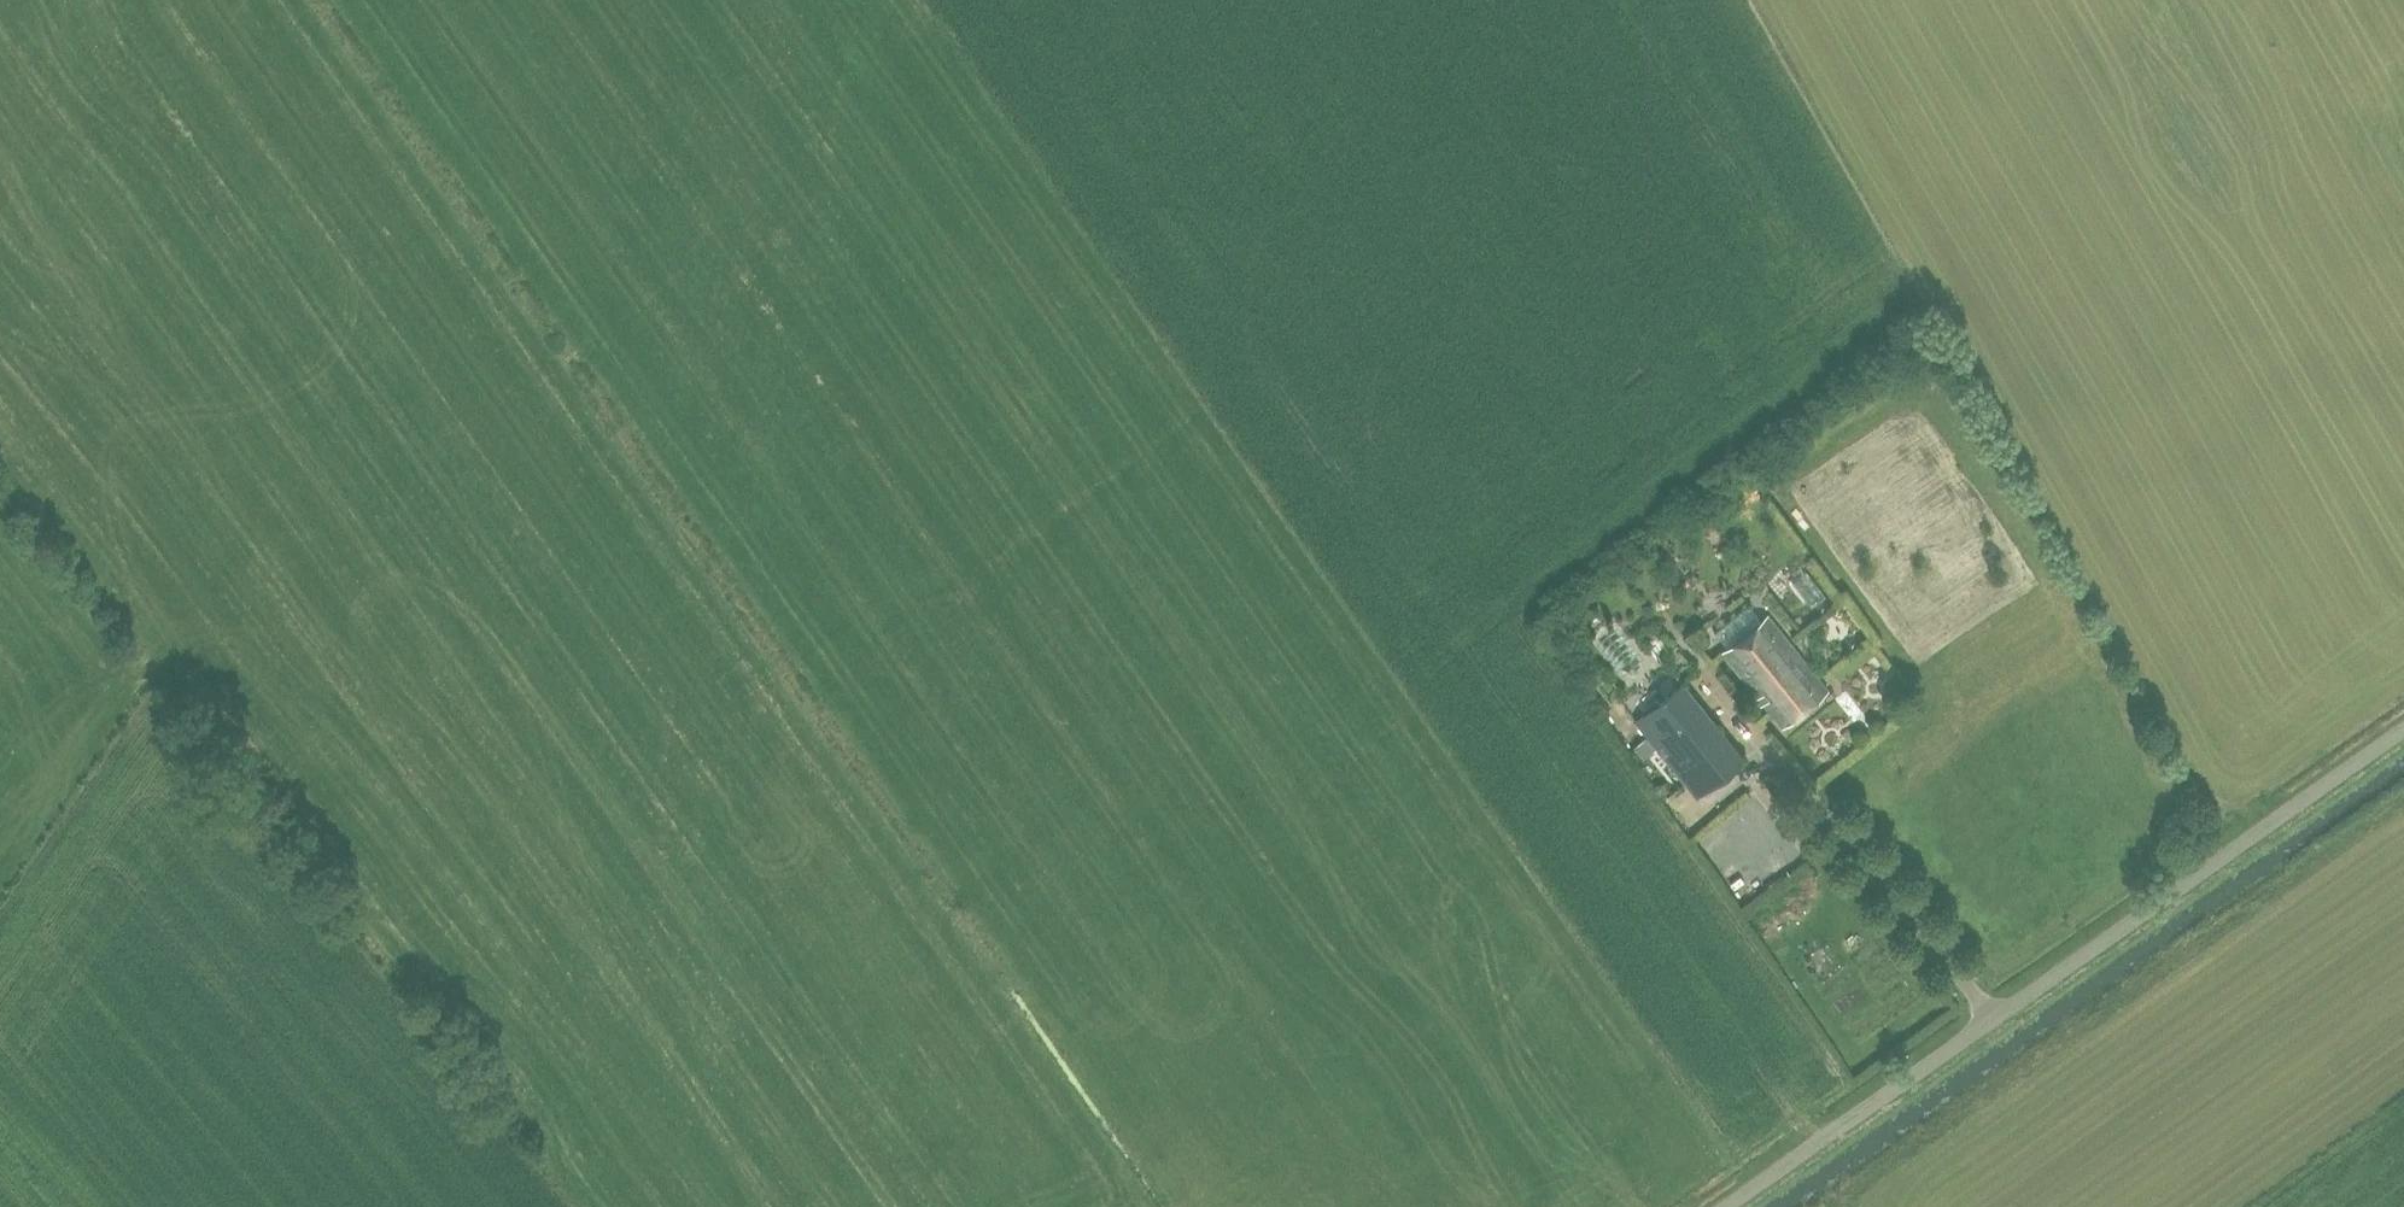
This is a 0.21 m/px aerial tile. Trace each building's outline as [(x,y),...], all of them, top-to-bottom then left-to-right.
[(1782,727),(1828,692),(1769,615),(1723,651),(1782,727)] [(1636,677),(1653,661),(1620,626),(1603,641),(1636,677)] [(1697,796),(1743,759),(1682,683),(1636,720),(1697,796)]
